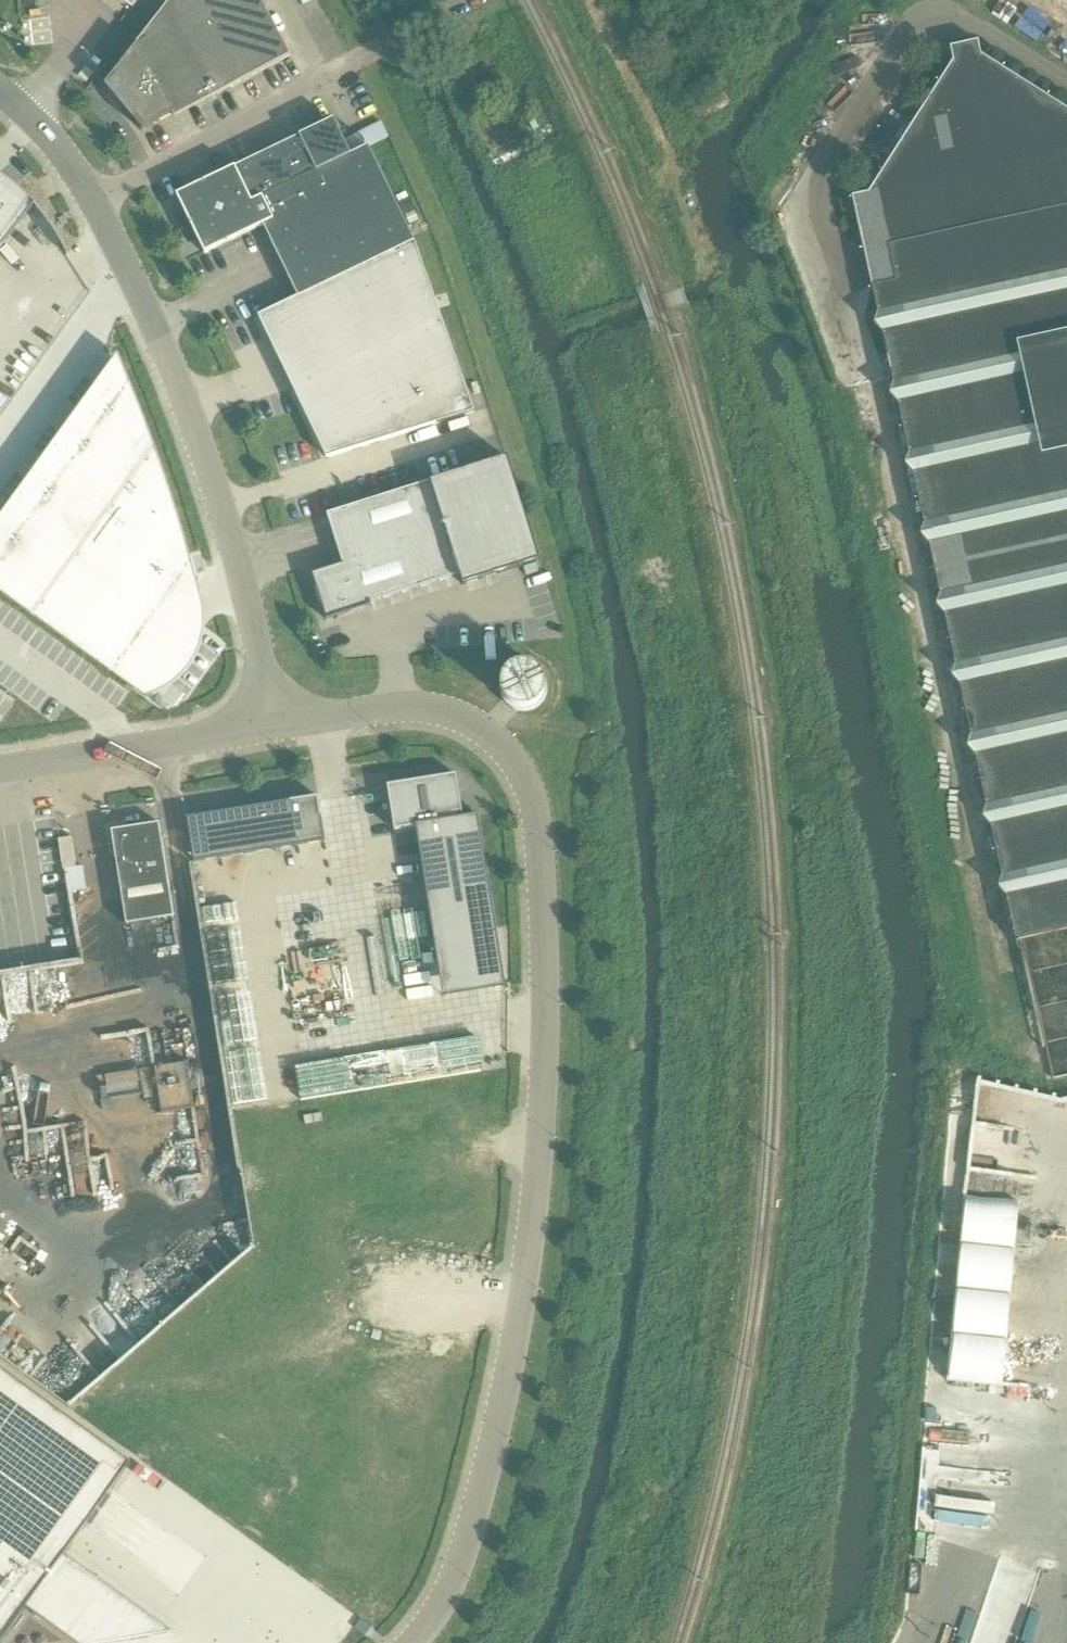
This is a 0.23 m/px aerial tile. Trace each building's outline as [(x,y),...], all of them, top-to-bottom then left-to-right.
[(291,56),(260,0),(170,0),(161,12),(162,13),(105,87),(142,131),(206,96),(208,100),(291,56)] [(980,56),(977,42),(950,48),(953,62),(869,194),(852,198),(864,251),(878,255),(885,284),(872,287),(1015,939),(1022,938),(1053,1079),(1066,1076),(1066,111),(980,56)] [(302,135),(176,196),(205,254),(263,226),(298,298),(299,298),(387,256),(415,242),(368,147),(388,137),(381,122),(344,140),(334,120),(307,133),(302,135)] [(34,207),(35,205),(21,191),(7,180),(0,176),(0,251),(34,207)] [(474,412),(415,242),(387,256),(299,298),(298,298),(259,317),(327,458),(474,412)] [(118,355),(68,424),(135,469),(153,442),(145,422),(137,402),(118,355)] [(68,424),(34,472),(101,518),(135,469),(68,424)] [(68,567),(34,618),(146,699),(151,698),(156,696),(160,694),(165,691),(169,689),(174,686),(178,682),(181,679),(185,675),(188,671),(191,667),(194,663),(197,658),(199,653),(201,649),(202,644),(203,639),(204,633),(205,628),(205,623),(205,618),(204,613),(204,609),(203,604),(201,595),(198,587),(193,567),(187,546),(181,525),(174,504),(167,484),(160,463),(153,442),(135,469),(101,518),(68,567)] [(326,620),(343,614),(371,606),(370,603),(459,575),(463,585),(539,561),(507,458),(327,515),(343,564),(321,571),(312,574),(318,594),(320,600),(326,620)] [(0,518),(0,521),(68,567),(101,518),(34,472),(0,518)] [(34,618),(68,567),(0,521),(0,594),(34,618)] [(503,701),(505,703),(509,707),(513,709),(517,711),(518,712),(522,712),(524,712),(526,712),(528,711),(531,711),(532,710),(534,709),(536,708),(538,707),(539,705),(541,704),(542,702),(543,700),(544,698),(545,696),(546,694),(546,692),(547,690),(547,688),(547,686),(546,684),(546,682),(545,680),(544,678),(543,676),(542,674),(541,672),(539,671),(538,669),(534,667),(531,665),(528,665),(526,664),(522,664),(520,664),(516,665),(514,666),(512,667),(508,669),(507,670),(505,672),(504,674),(503,675),(502,678),(501,680),(500,682),(499,685),(499,687),(499,689),(499,692),(499,693),(500,695),(500,697),(501,698),(502,700),(503,701)] [(411,782),(387,786),(394,831),(416,827),(431,924),(493,915),(494,914),(478,815),(463,817),(456,775),(432,779),(433,782),(411,785),(411,782)] [(318,797),(292,801),(299,846),(325,842),(321,816),(318,797)] [(290,801),(186,818),(194,863),(299,846),(292,801),(290,801)] [(112,831),(126,925),(174,918),(159,824),(112,831)] [(59,840),(63,870),(76,868),(72,838),(59,840)] [(236,904),(202,909),(204,924),(238,918),(236,904)] [(238,918),(204,924),(207,939),(241,933),(238,918)] [(241,933),(207,939),(209,954),(243,949),(241,933)] [(243,949),(209,954),(211,969),(246,964),(243,949)] [(246,964),(211,969),(214,984),(248,979),(246,964)] [(248,979),(214,984),(216,999),(250,994),(248,979)] [(250,994),(216,999),(219,1014),(253,1009),(250,994)] [(253,1009),(219,1014),(221,1030),(255,1024),(253,1009)] [(255,1024),(221,1030),(223,1045),(258,1039),(255,1024)] [(476,1037),(461,1040),(466,1074),(481,1072),(476,1037)] [(258,1039),(223,1045),(226,1060),(260,1054),(258,1039)] [(461,1040),(446,1042),(451,1077),(466,1074),(461,1040)] [(446,1042),(431,1045),(436,1079),(451,1077),(446,1042)] [(431,1045),(416,1047),(421,1081),(436,1079),(431,1045)] [(416,1047),(400,1049),(406,1084),(421,1081),(416,1047)] [(400,1049),(385,1052),(391,1086),(406,1084),(400,1049)] [(385,1052),(370,1054),(376,1089),(391,1086),(385,1052)] [(260,1054),(226,1060),(228,1075),(263,1069),(260,1054)] [(370,1054),(355,1057),(361,1091),(376,1089),(370,1054)] [(355,1057),(340,1059),(346,1094),(361,1091),(355,1057)] [(340,1059),(325,1062),(331,1096),(346,1094),(340,1059)] [(325,1062),(310,1064),(316,1099),(331,1096),(325,1062)] [(186,1063),(154,1068),(162,1114),(193,1109),(186,1063)] [(310,1064),(295,1067),(301,1101),(316,1099),(310,1064)] [(263,1069),(228,1075),(231,1090),(265,1084),(263,1069)] [(265,1084),(231,1090),(233,1105),(267,1099),(265,1084)] [(27,1608),(76,1642),(112,1642),(174,1633),(66,1555),(85,1529),(112,1490),(113,1490),(131,1464),(0,1369),(0,1642),(2,1642),(27,1608)]
